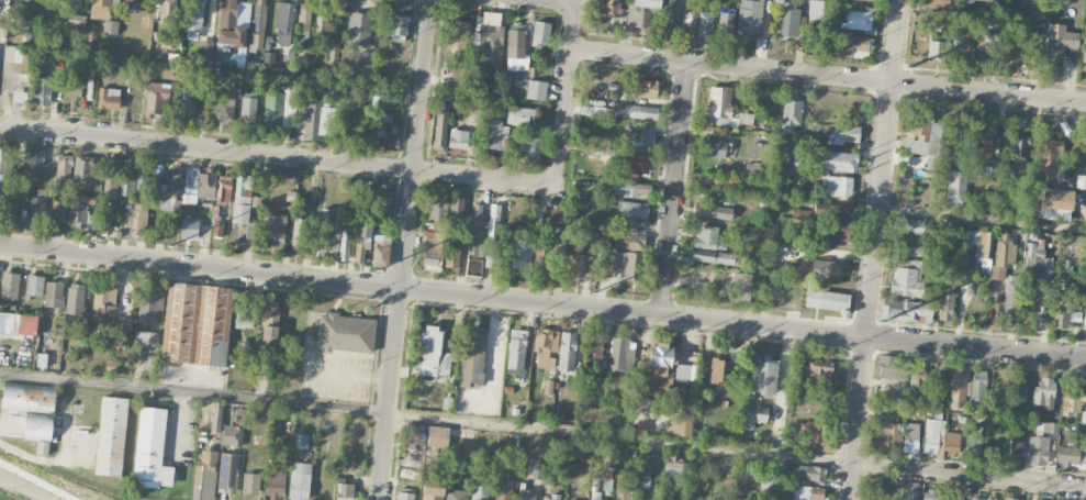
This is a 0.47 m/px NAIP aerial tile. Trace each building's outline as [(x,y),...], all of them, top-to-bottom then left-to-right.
[(110,20),(111,0),(90,0),(89,19),(110,20)] [(140,10),(141,0),(126,0),(125,9),(140,10)] [(182,10),(176,9),(177,0),(161,0),(159,25),(180,27),(182,10)] [(204,0),(185,0),(184,32),(202,33),(204,0)] [(245,46),(246,27),(236,27),(237,0),(220,0),(218,45),(245,46)] [(251,49),(264,49),(265,0),(252,0),(251,49)] [(602,16),(621,16),(621,0),(602,0),(602,16)] [(640,28),(643,8),(659,10),(660,0),(636,0),(636,5),(628,4),(625,26),(640,28)] [(661,24),(673,25),(674,0),(663,0),(661,24)] [(737,34),(761,35),(763,0),(739,0),(737,34)] [(822,1),(809,1),(808,22),(822,23),(822,1)] [(291,47),(292,3),(275,3),(274,30),(278,31),(277,46),(291,47)] [(698,5),(683,4),(682,32),(697,33),(698,5)] [(713,39),(714,7),(699,7),(698,39),(713,39)] [(298,31),(310,31),(311,9),(299,9),(298,31)] [(316,33),(324,34),(325,11),(317,10),(316,33)] [(798,37),(799,11),(777,10),(776,36),(798,37)] [(843,30),(870,31),(871,12),(844,11),(843,30)] [(732,40),(733,12),(719,12),(718,39),(732,40)] [(347,45),(369,46),(370,14),(348,13),(347,45)] [(480,58),(490,58),(490,68),(502,68),(502,13),(480,13),(480,58)] [(85,27),(86,17),(67,15),(66,25),(85,27)] [(389,40),(405,42),(408,17),(392,15),(389,40)] [(104,20),(103,34),(118,35),(119,21),(104,20)] [(468,22),(449,21),(448,48),(466,49),(468,22)] [(531,44),(548,46),(550,23),(533,22),(531,44)] [(1063,60),(1063,50),(1078,50),(1078,33),(1064,33),(1065,25),(1047,24),(1046,59),(1063,60)] [(33,25),(22,25),(22,44),(33,44),(33,25)] [(506,71),(528,71),(528,59),(524,58),(524,30),(507,30),(506,71)] [(836,56),(868,60),(871,38),(839,33),(836,56)] [(972,35),(953,33),(950,61),(969,62),(972,35)] [(989,65),(991,34),(978,33),(975,63),(989,65)] [(338,40),(330,39),(328,60),(336,61),(338,40)] [(210,41),(199,40),(198,63),(208,63),(210,41)] [(950,44),(928,41),(926,58),(948,61),(950,44)] [(1002,69),(1018,70),(1019,44),(1003,44),(1002,69)] [(372,64),(354,65),(354,72),(352,72),(352,77),(372,77),(372,64)] [(487,65),(473,65),(472,92),(486,92),(487,65)] [(45,69),(35,69),(33,105),(50,106),(51,78),(45,78),(45,69)] [(451,92),(468,92),(469,70),(452,69),(451,92)] [(64,98),(81,99),(82,76),(65,75),(64,98)] [(545,101),(547,82),(527,80),(526,99),(545,101)] [(633,98),(657,99),(658,81),(634,80),(633,98)] [(162,101),(169,101),(169,84),(146,83),(144,117),(161,118),(162,101)] [(731,88),(708,87),(707,126),(752,127),(753,116),(730,115),(731,88)] [(120,90),(99,88),(96,108),(118,111),(120,90)] [(195,120),(196,94),(188,94),(188,88),(178,88),(177,119),(195,120)] [(26,104),(27,93),(14,92),(12,102),(26,104)] [(218,116),(217,125),(232,126),(233,93),(211,93),(210,116),(218,116)] [(241,93),(240,123),(255,123),(256,93),(241,93)] [(263,126),(291,127),(292,102),(284,102),(284,93),(265,93),(263,126)] [(337,109),(321,108),(321,100),(301,99),(298,140),(320,141),(321,136),(335,137),(337,109)] [(372,109),(380,110),(381,99),(373,99),(372,109)] [(801,101),(783,101),(782,132),(792,132),(792,126),(801,127),(801,101)] [(657,119),(657,106),(617,105),(617,118),(657,119)] [(613,108),(580,106),(579,115),(613,117),(613,108)] [(508,125),(533,128),(535,109),(510,107),(508,125)] [(434,147),(446,147),(447,111),(435,110),(434,147)] [(391,123),(392,114),(371,113),(370,137),(384,138),(384,123),(391,123)] [(350,136),(354,118),(343,115),(339,133),(350,136)] [(905,153),(928,156),(926,169),(934,170),(940,120),(909,116),(905,153)] [(508,123),(483,122),(482,149),(507,150),(508,123)] [(827,144),(844,146),(844,141),(858,143),(860,128),(829,125),(827,144)] [(468,131),(449,130),(448,151),(467,152),(468,131)] [(970,161),(989,164),(993,133),(975,130),(970,161)] [(630,152),(653,152),(654,132),(631,132),(630,152)] [(1026,164),(1030,138),(1011,135),(1007,160),(1026,164)] [(540,139),(525,138),(523,153),(529,153),(528,163),(539,164),(540,139)] [(700,156),(724,159),(726,142),(702,140),(700,156)] [(1059,140),(1038,140),(1036,184),(1057,184),(1059,140)] [(25,173),(42,174),(43,152),(26,151),(25,173)] [(638,177),(638,171),(648,172),(649,153),(616,152),(616,176),(638,177)] [(814,171),(857,172),(857,153),(814,152),(814,171)] [(72,156),(57,155),(56,185),(71,185),(72,156)] [(92,158),(74,158),(73,180),(91,180),(92,158)] [(119,159),(105,158),(103,202),(117,203),(119,159)] [(121,196),(131,196),(133,160),(122,160),(121,196)] [(146,163),(137,163),(137,188),(146,188),(146,163)] [(759,164),(745,164),(745,177),(759,178),(759,164)] [(181,196),(183,166),(170,165),(168,196),(181,196)] [(996,182),(999,169),(986,166),(984,180),(996,182)] [(215,199),(216,172),(198,172),(199,168),(184,167),(183,204),(196,205),(196,198),(215,199)] [(947,206),(965,206),(966,172),(947,172),(947,206)] [(230,204),(231,177),(217,176),(216,203),(230,204)] [(235,176),(233,224),(250,224),(252,176),(235,176)] [(723,186),(723,176),(702,176),(702,185),(723,186)] [(1076,176),(1076,189),(1085,190),(1085,176),(1076,176)] [(852,197),(852,178),(822,177),(822,196),(852,197)] [(613,196),(650,197),(651,185),(613,183),(613,196)] [(1040,220),(1070,221),(1072,190),(1041,189),(1040,220)] [(376,215),(390,216),(392,192),(378,191),(376,215)] [(18,195),(1,194),(0,213),(0,216),(17,217),(18,195)] [(97,216),(86,216),(87,205),(95,205),(95,196),(69,195),(67,227),(97,228),(97,216)] [(181,211),(181,199),(176,199),(176,197),(162,196),(161,210),(181,211)] [(362,213),(374,213),(374,196),(361,196),(362,213)] [(446,220),(447,196),(430,196),(429,220),(446,220)] [(22,218),(45,218),(45,197),(22,197),(22,218)] [(449,219),(463,219),(464,198),(450,197),(449,219)] [(66,202),(52,201),(52,222),(66,223),(66,202)] [(649,202),(623,202),(623,221),(636,222),(636,219),(648,219),(649,202)] [(131,234),(145,236),(148,204),(134,203),(131,234)] [(693,217),(732,220),(733,206),(694,203),(693,217)] [(471,223),(483,224),(484,205),(473,204),(471,223)] [(486,268),(497,269),(500,205),(488,205),(486,268)] [(820,242),(851,241),(850,208),(820,209),(820,242)] [(338,251),(340,222),(335,222),(335,210),(320,209),(318,250),(338,251)] [(263,245),(284,245),(285,216),(265,216),(263,245)] [(292,250),(306,250),(308,219),(293,218),(292,250)] [(198,240),(197,219),(181,220),(181,241),(198,240)] [(924,220),(895,219),(895,234),(924,235),(924,220)] [(212,236),(221,237),(223,224),(213,223),(212,236)] [(369,225),(357,225),(355,263),(367,263),(369,225)] [(719,227),(694,226),(692,262),(738,265),(738,254),(725,253),(726,242),(718,242),(719,227)] [(607,249),(644,250),(645,230),(608,229),(607,249)] [(965,245),(976,246),(976,258),(992,259),(993,232),(965,231),(965,245)] [(424,266),(440,267),(441,232),(426,232),(424,266)] [(348,262),(352,234),(342,233),(338,260),(348,262)] [(992,279),(1005,281),(1006,267),(1013,268),(1016,244),(1009,243),(1010,234),(997,233),(992,279)] [(485,236),(469,235),(465,275),(480,277),(485,236)] [(389,239),(373,238),(372,267),(388,268),(389,239)] [(533,240),(513,239),(511,269),(531,271),(533,240)] [(893,255),(923,256),(923,240),(893,240),(893,255)] [(461,244),(448,243),(444,267),(457,269),(461,244)] [(1024,288),(1038,289),(1038,299),(1051,299),(1053,258),(1043,258),(1043,244),(1026,244),(1024,288)] [(767,263),(776,263),(775,250),(766,251),(767,263)] [(603,265),(624,266),(623,280),(638,281),(639,253),(604,251),(603,265)] [(567,275),(576,275),(576,268),(584,269),(585,253),(568,253),(567,275)] [(919,261),(895,259),(891,295),(921,298),(923,282),(917,282),(919,261)] [(841,262),(812,260),(811,279),(840,280),(841,262)] [(1,299),(18,300),(20,273),(2,272),(1,299)] [(755,302),(756,274),(734,274),(733,302),(755,302)] [(44,276),(27,275),(26,296),(43,297),(44,276)] [(1018,276),(1005,276),(1004,311),(1017,312),(1018,276)] [(225,368),(233,288),(168,281),(159,362),(225,368)] [(44,307),(62,308),(63,283),(45,282),(44,307)] [(953,321),(954,283),(940,283),(939,320),(953,321)] [(83,315),(84,285),(67,284),(66,314),(83,315)] [(115,287),(93,287),(92,323),(114,323),(115,287)] [(849,293),(806,289),(804,308),(847,312),(849,293)] [(138,295),(138,324),(155,325),(156,311),(163,311),(164,296),(138,295)] [(880,320),(931,323),(932,303),(882,300),(880,320)] [(1081,312),(1072,312),(1073,301),(1060,301),(1060,310),(1052,310),(1051,329),(1070,330),(1070,322),(1080,322),(1081,312)] [(277,353),(279,303),(263,302),(262,352),(277,353)] [(254,305),(236,304),(235,328),(252,329),(254,305)] [(372,354),(374,315),(318,312),(316,351),(372,354)] [(37,335),(38,315),(0,314),(0,334),(37,335)] [(448,378),(450,361),(457,362),(457,354),(439,353),(441,327),(422,326),(421,345),(423,345),(420,375),(448,378)] [(558,331),(535,329),(534,352),(538,352),(537,368),(554,369),(555,355),(557,355),(558,331)] [(524,370),(526,331),(509,330),(507,369),(524,370)] [(134,346),(157,348),(158,333),(135,331),(134,346)] [(485,333),(468,331),(461,387),(480,389),(485,333)] [(558,371),(574,372),(575,333),(559,332),(558,371)] [(585,369),(601,370),(603,337),(587,336),(585,369)] [(878,378),(907,379),(908,359),(879,357),(878,378)] [(731,359),(709,358),(707,386),(729,388),(731,359)] [(750,392),(773,395),(776,360),(753,358),(750,392)] [(807,379),(832,379),(833,363),(807,362),(807,379)] [(675,380),(696,381),(697,366),(675,365),(675,380)] [(949,406),(963,407),(965,369),(951,368),(949,406)] [(986,371),(972,371),(969,408),(984,409),(986,371)] [(923,376),(909,376),(908,398),(923,399),(923,376)] [(1026,376),(1010,376),(1010,404),(1027,403),(1026,376)] [(1053,408),(1054,379),(1038,378),(1038,387),(1032,387),(1031,407),(1053,408)] [(0,409),(25,411),(23,440),(36,441),(36,454),(52,455),(56,387),(1,382),(0,409)] [(1080,392),(1064,390),(1061,410),(1077,412),(1080,392)] [(878,404),(899,405),(899,395),(879,395),(878,404)] [(130,399),(101,396),(93,475),(122,477),(130,399)] [(222,403),(213,403),(212,432),(221,433),(222,403)] [(753,430),(754,422),(766,424),(768,408),(748,405),(745,429),(753,430)] [(163,467),(167,409),(138,407),(132,486),(175,489),(176,468),(163,467)] [(16,411),(1,411),(0,431),(0,435),(8,435),(8,426),(13,426),(13,420),(16,420),(16,411)] [(945,421),(924,419),(923,454),(937,455),(938,438),(944,438),(945,421)] [(799,434),(812,435),(812,442),(822,442),(823,422),(799,421),(799,434)] [(1054,423),(1036,422),(1035,434),(1054,435),(1054,423)] [(887,447),(899,448),(901,423),(888,423),(887,447)] [(919,424),(904,423),(903,451),(918,452),(919,424)] [(243,427),(222,426),(222,446),(242,446),(243,427)] [(474,429),(429,427),(427,448),(450,449),(450,453),(472,454),(474,429)] [(979,433),(965,432),(964,458),(978,458),(979,433)] [(959,433),(945,433),(944,455),(958,456),(959,433)] [(307,453),(308,434),(294,434),(294,452),(307,453)] [(1048,437),(1029,437),(1028,466),(1047,466),(1048,437)] [(1057,446),(1056,465),(1085,466),(1085,447),(1057,446)] [(194,460),(193,490),(215,491),(216,451),(201,451),(200,461),(194,460)] [(237,492),(238,454),(220,454),(219,492),(237,492)] [(653,456),(645,455),(639,487),(648,489),(653,456)] [(681,482),(681,458),(667,458),(667,482),(681,482)] [(290,463),(288,499),(309,499),(311,464),(290,463)] [(541,464),(533,463),(532,479),(540,479),(541,464)] [(797,480),(825,481),(825,467),(798,466),(797,480)] [(420,470),(399,469),(398,491),(419,493),(420,470)] [(635,494),(636,470),(617,470),(616,493),(635,494)] [(284,472),(266,471),(265,499),(280,499),(284,499),(284,472)] [(775,493),(776,473),(760,472),(759,492),(775,493)] [(242,495),(259,495),(260,474),(242,474),(242,495)] [(612,479),(603,478),(602,491),(611,492),(612,479)] [(443,481),(422,480),(421,499),(443,499),(443,481)] [(488,483),(471,482),(471,499),(488,499),(488,483)] [(918,483),(906,483),(906,499),(917,499),(918,483)] [(357,484),(337,484),(336,499),(356,499),(357,484)] [(793,486),(792,499),(823,499),(824,488),(793,486)] [(512,489),(494,488),(493,499),(511,499),(512,489)] [(946,499),(969,499),(970,491),(947,488),(946,499)] [(886,489),(867,489),(866,499),(886,499),(886,489)] [(447,490),(447,499),(467,499),(467,491),(447,490)] [(518,490),(518,499),(535,499),(536,491),(518,490)] [(940,491),(922,491),(922,499),(940,499),(940,491)] [(590,492),(590,499),(600,499),(600,492),(590,492)]
